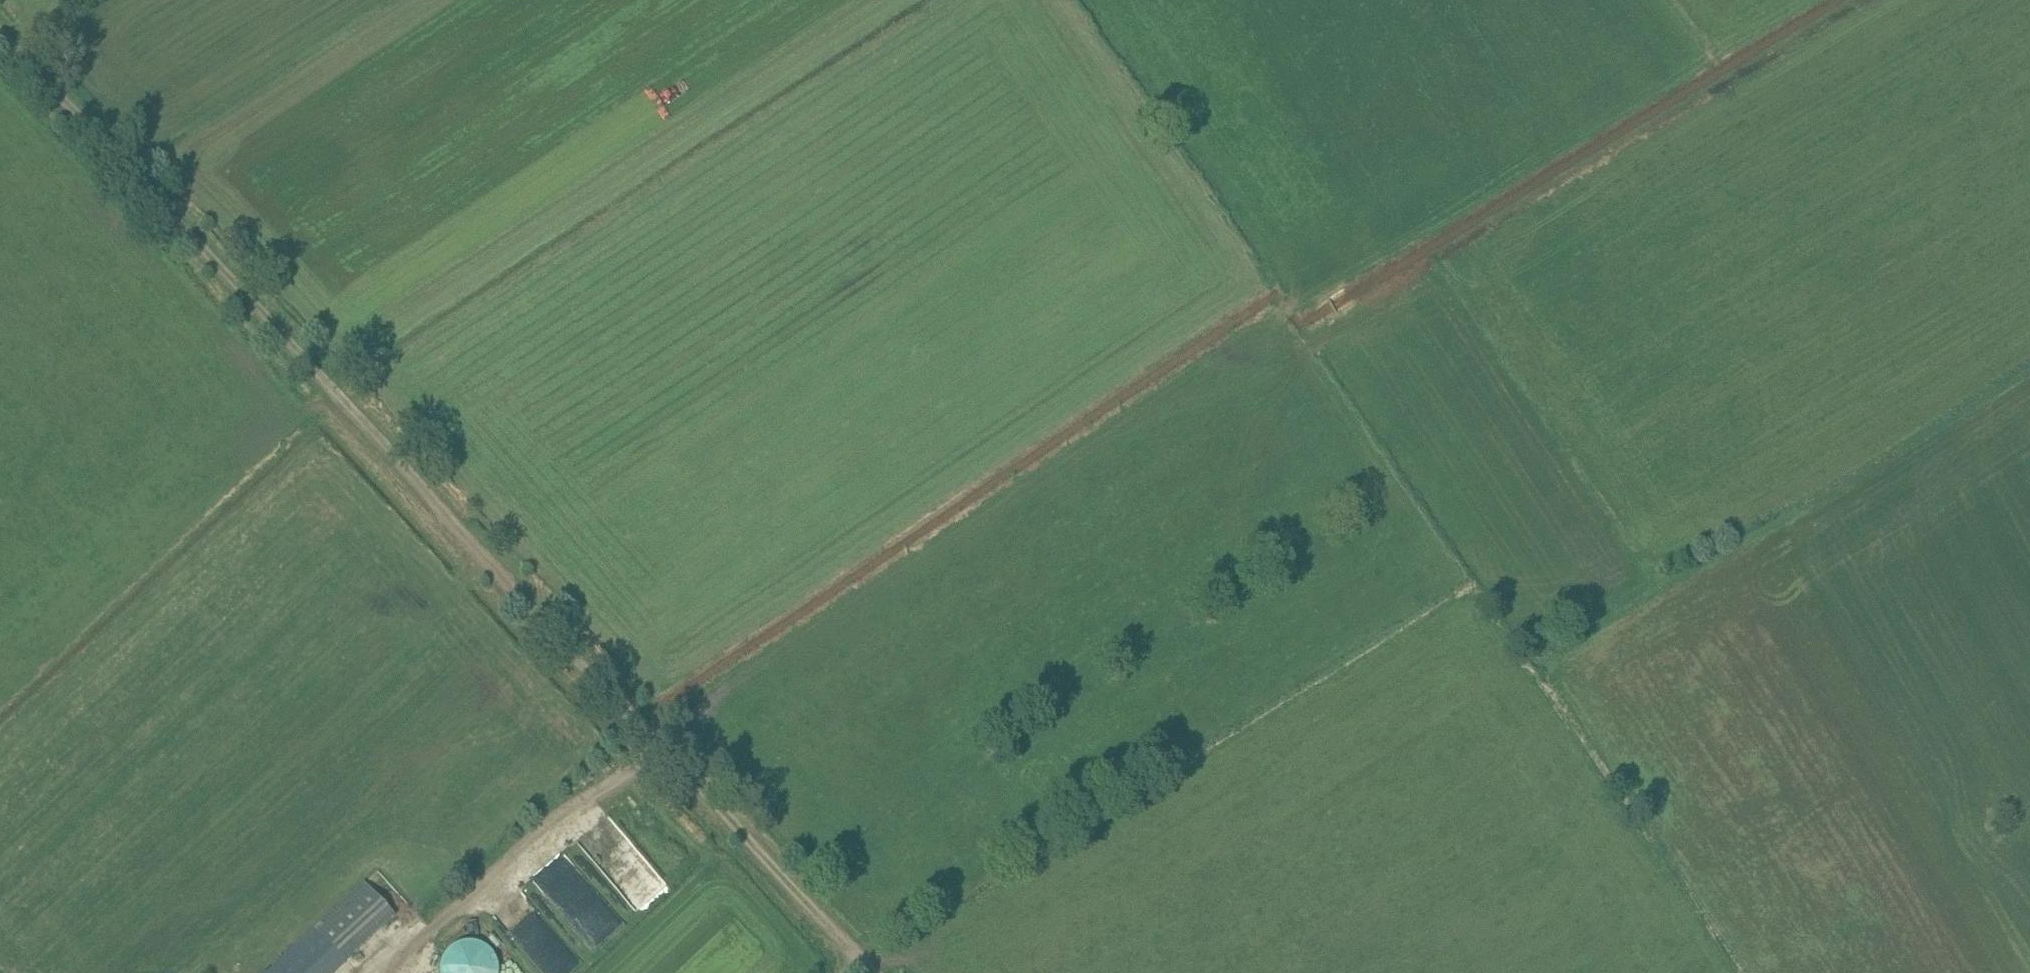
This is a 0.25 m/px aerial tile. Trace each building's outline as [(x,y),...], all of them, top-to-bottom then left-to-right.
[(267,972),(332,972),(344,962),(315,929),(267,972)] [(481,945),(473,943),(465,943),(457,945),(450,949),(446,954),(442,960),(440,967),(440,972),(498,972),(498,967),(496,961),(493,955),(488,949),(481,945)]
